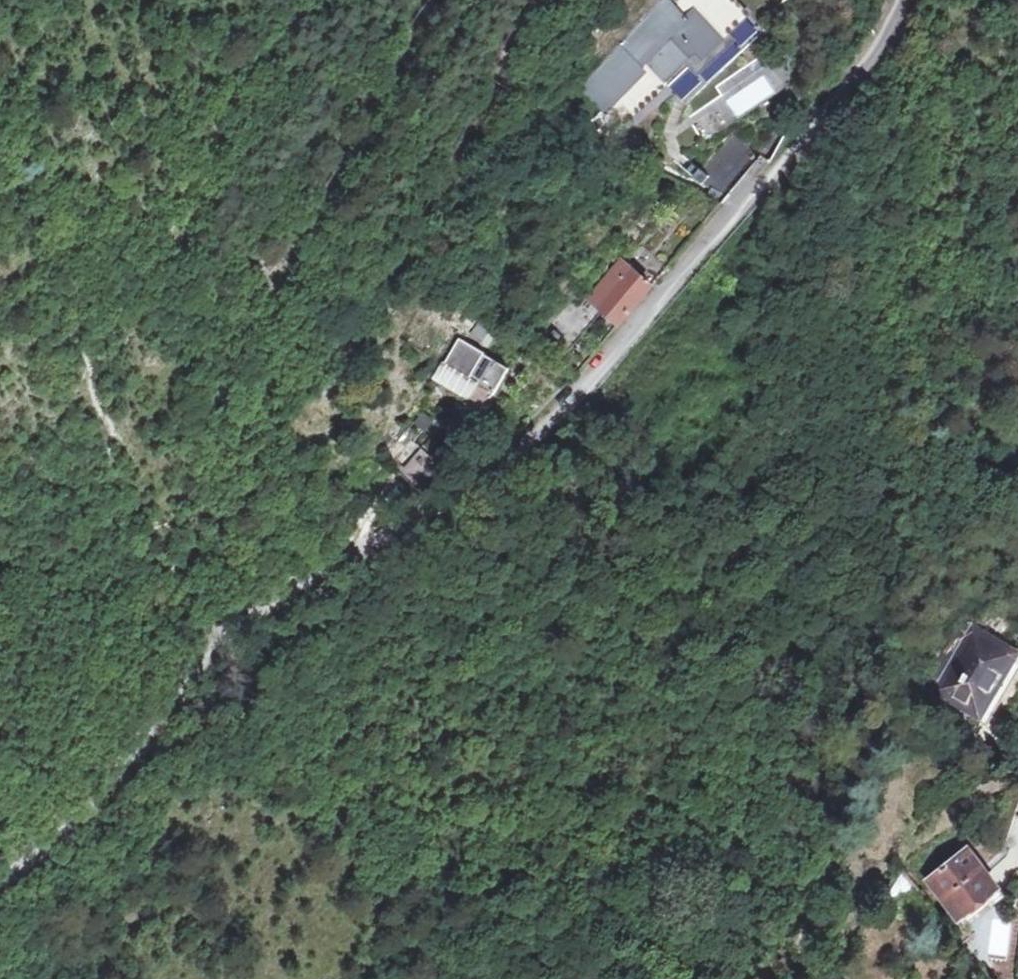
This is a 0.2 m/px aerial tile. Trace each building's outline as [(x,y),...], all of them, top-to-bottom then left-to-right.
[(592,90),(620,120),(685,60),(690,65),(697,73),(728,44),(722,37),(707,21),(730,0),(677,0),(592,90)] [(733,0),(730,0),(707,21),(722,37),(747,14),(733,0)] [(685,60),(620,120),(624,124),(690,65),(685,60)] [(689,187),(722,203),(762,157),(730,132),(687,186),(689,187)] [(569,346),(601,309),(618,325),(669,266),(641,243),(624,262),(622,260),(585,303),(577,297),(548,329),(569,346)] [(490,394),(506,368),(481,353),(482,352),(456,337),(441,362),(467,378),(466,379),(490,394)] [(423,494),(445,470),(422,449),(400,473),(423,494)] [(946,687),(986,711),(982,717),(986,719),(1017,666),(1017,656),(978,631),(980,627),(978,625),(938,692),(942,694),(946,687)] [(959,920),(997,888),(965,851),(927,882),(959,920)] [(907,902),(916,887),(907,875),(896,894),(907,902)]
